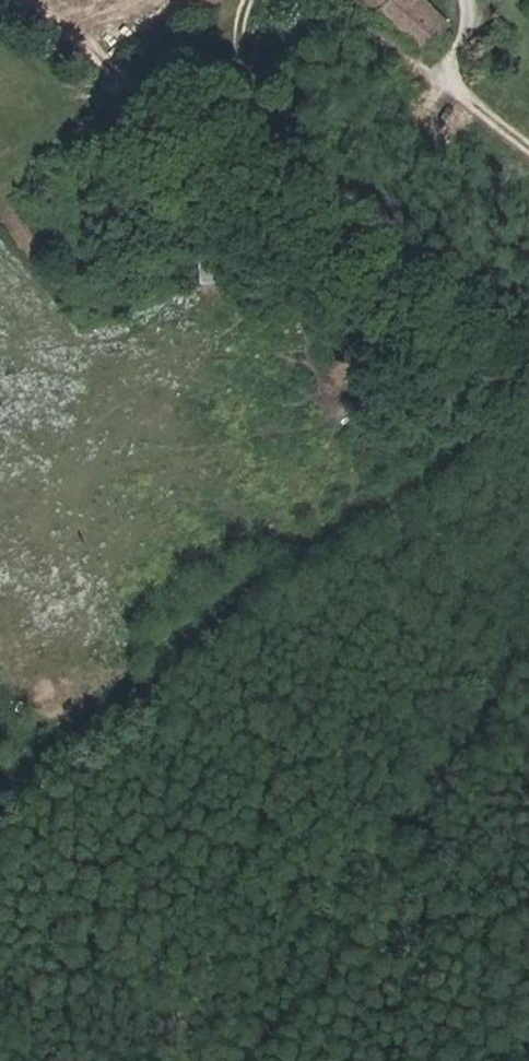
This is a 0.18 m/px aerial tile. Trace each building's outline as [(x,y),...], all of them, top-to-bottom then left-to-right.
[(424,48),(436,35),(429,29),(440,17),(420,0),(365,0),(424,48)] [(429,29),(436,35),(448,23),(440,17),(429,29)]
